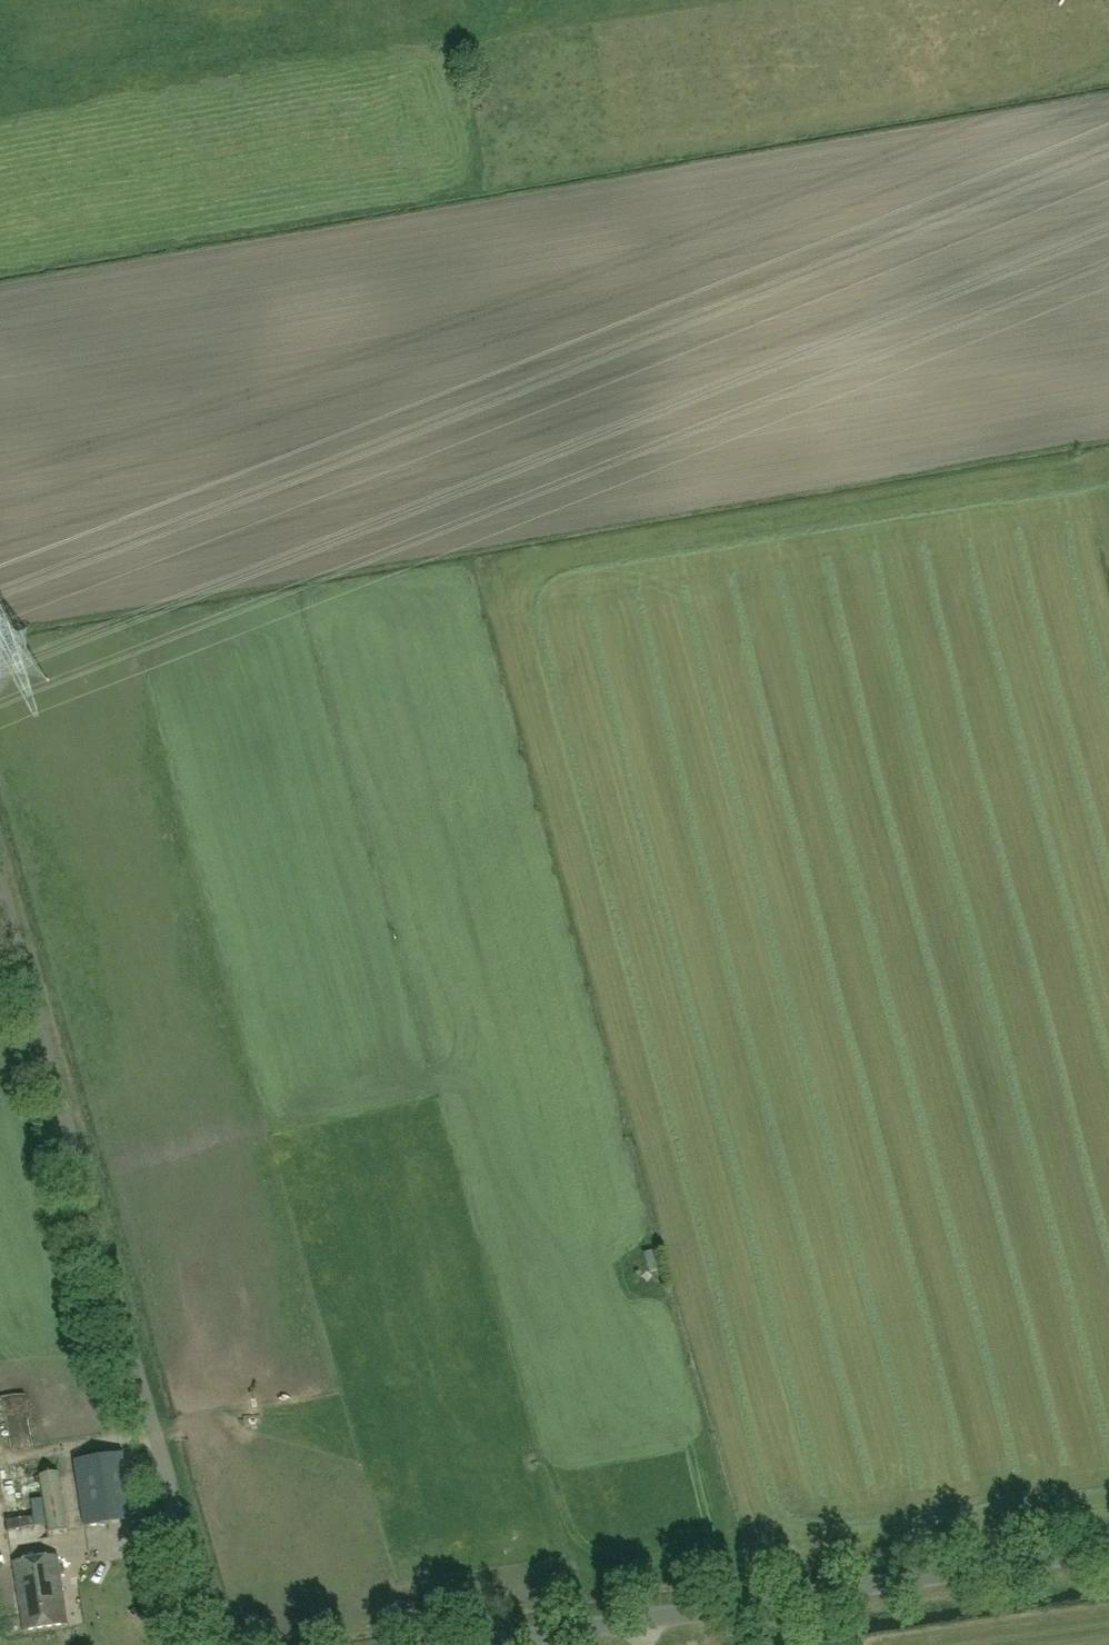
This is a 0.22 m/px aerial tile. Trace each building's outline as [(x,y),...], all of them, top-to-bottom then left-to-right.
[(9,1470),(6,1448),(0,1449),(0,1471),(9,1470)] [(74,1460),(85,1527),(134,1519),(123,1452),(74,1460)] [(59,1474),(39,1477),(48,1532),(68,1529),(59,1474)] [(45,1523),(41,1496),(30,1498),(32,1514),(5,1518),(7,1528),(45,1523)] [(58,1555),(12,1563),(23,1630),(68,1623),(58,1555)]
